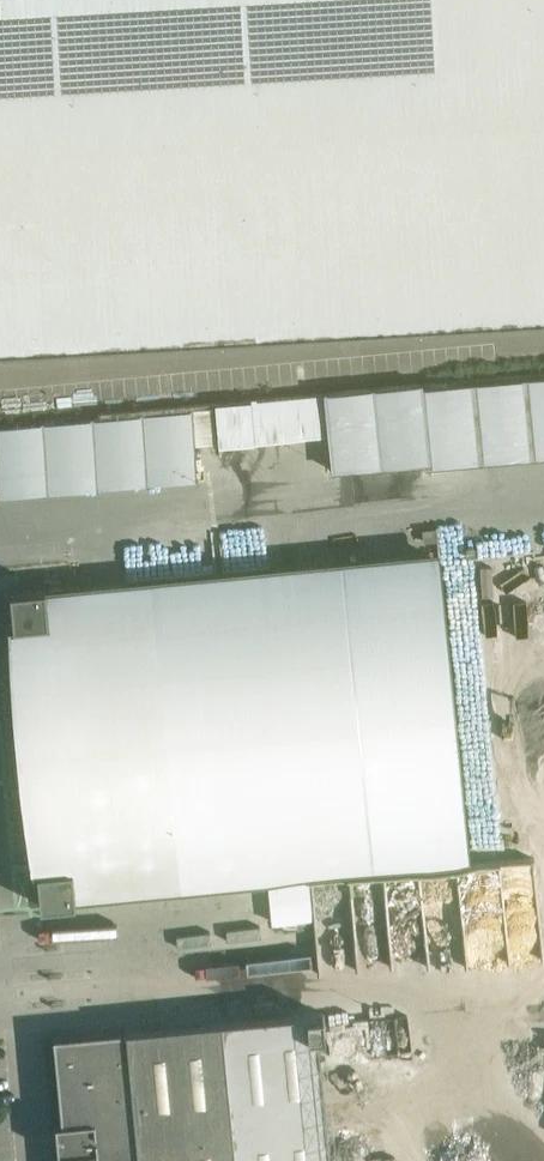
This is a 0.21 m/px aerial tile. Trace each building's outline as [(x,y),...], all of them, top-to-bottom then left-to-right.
[(543,313),(543,0),(0,0),(0,346),(543,313)] [(328,468),(543,453),(543,374),(211,397),(214,443),(326,436),(328,468)] [(195,482),(191,411),(0,422),(0,494),(195,482)] [(45,586),(10,589),(14,624),(16,624),(39,867),(39,869),(37,869),(41,905),(76,901),(76,900),(75,890),(87,889),(373,861),(395,859),(469,852),(440,559),(366,566),(345,568),(313,571),(127,589),(59,596),(59,595),(46,596),(45,587),(45,586)] [(353,884),(312,883),(312,968),(352,968),(353,884)] [(323,1013),(316,1014),(316,1010),(120,1029),(120,1031),(116,1031),(116,1029),(53,1035),(61,1121),(55,1122),(58,1153),(64,1152),(65,1160),(337,1160),(323,1013)]
